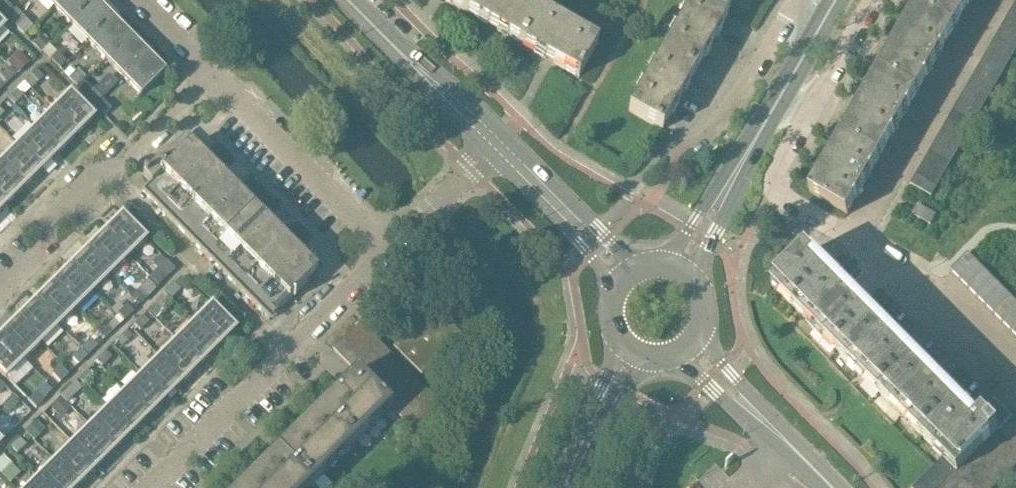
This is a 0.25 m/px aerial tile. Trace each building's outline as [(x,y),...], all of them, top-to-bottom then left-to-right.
[(95,2),(93,0),(62,0),(54,7),(72,25),(95,2)] [(471,0),(443,0),(464,12),(471,0)] [(541,11),(522,0),(471,0),(464,12),(522,45),(541,11)] [(729,16),(702,0),(693,0),(678,25),(712,45),(729,16)] [(973,0),(922,0),(919,4),(958,26),(973,0)] [(0,5),(0,9),(6,16),(13,9),(4,1),(0,5)] [(89,43),(112,19),(95,2),(72,25),(89,43)] [(939,58),(958,26),(919,4),(901,36),(939,58)] [(16,9),(7,18),(24,35),(33,26),(16,9)] [(1013,10),(1007,21),(1015,26),(1015,12),(1013,10)] [(579,78),(598,44),(541,11),(522,45),(579,78)] [(106,60),(130,37),(112,19),(89,43),(106,60)] [(1007,21),(1001,31),(1015,40),(1015,26),(1007,21)] [(695,74),(712,45),(678,25),(662,54),(695,74)] [(1001,31),(995,41),(1015,54),(1015,40),(1001,31)] [(43,35),(33,45),(41,53),(51,43),(43,35)] [(921,89),(939,58),(901,36),(883,67),(921,89)] [(123,77),(147,54),(130,37),(106,60),(123,77)] [(995,41),(989,52),(1010,64),(1015,54),(995,41)] [(18,52),(6,64),(17,75),(29,63),(18,52)] [(1010,64),(989,52),(983,62),(1004,74),(1010,64)] [(56,54),(50,59),(59,68),(65,63),(56,54)] [(141,95),(165,72),(147,54),(123,77),(141,95)] [(679,102),(695,74),(662,54),(645,83),(679,102)] [(1004,74),(983,62),(977,72),(998,85),(1004,74)] [(903,121),(921,89),(883,67),(864,99),(903,121)] [(7,85),(17,76),(10,69),(1,79),(7,85)] [(35,71),(25,81),(32,88),(43,78),(35,71)] [(86,81),(77,72),(68,80),(77,89),(83,83),(86,81)] [(998,85),(977,72),(971,83),(992,95),(998,85)] [(100,100),(83,83),(77,89),(94,106),(100,100)] [(662,131),(679,102),(645,83),(629,111),(662,131)] [(992,95),(971,83),(965,93),(986,105),(992,95)] [(14,106),(23,98),(16,91),(8,100),(14,106)] [(986,105),(965,93),(959,103),(980,116),(986,105)] [(94,118),(71,95),(53,112),(76,135),(94,118)] [(885,152),(903,121),(864,99),(846,130),(885,152)] [(111,110),(100,100),(94,106),(104,117),(111,110)] [(980,116),(959,103),(953,114),(974,126),(980,116)] [(76,135),(53,112),(36,129),(59,152),(76,135)] [(974,126),(953,114),(947,124),(968,136),(974,126)] [(968,136),(947,124),(941,134),(962,147),(968,136)] [(59,152),(36,129),(19,146),(42,170),(59,152)] [(866,184),(885,152),(846,130),(828,162),(866,184)] [(962,147),(941,134),(935,144),(956,157),(962,147)] [(317,272),(190,144),(166,168),(158,160),(143,175),(151,184),(142,193),(269,320),(317,272)] [(956,157),(935,144),(929,155),(950,167),(956,157)] [(42,170),(19,146),(1,164),(24,187),(42,170)] [(950,167),(929,155),(923,165),(944,178),(950,167)] [(848,216),(866,184),(828,162),(810,193),(848,216)] [(1,164),(0,165),(0,197),(7,204),(24,187),(1,164)] [(944,178),(923,165),(917,175),(938,188),(944,178)] [(938,188),(917,175),(911,186),(932,198),(938,188)] [(937,217),(919,206),(913,215),(931,226),(937,217)] [(146,240),(123,216),(105,234),(128,257),(146,240)] [(128,257),(105,234),(88,251),(111,274),(128,257)] [(111,274),(88,251),(70,269),(93,292),(111,274)] [(936,391),(812,267),(817,262),(807,252),(772,287),(944,460),(916,487),(995,487),(1015,467),(1015,417),(1015,416),(1009,422),(995,407),(973,428),(936,391)] [(961,281),(978,264),(968,254),(951,271),(961,281)] [(159,288),(175,272),(167,263),(150,279),(159,288)] [(970,290),(987,273),(978,264),(961,281),(970,290)] [(430,278),(418,267),(409,276),(421,287),(430,278)] [(93,292),(70,269),(53,286),(77,309),(93,292)] [(978,299),(996,282),(987,273),(970,290),(978,299)] [(146,300),(156,290),(147,281),(137,291),(146,300)] [(987,308),(1004,291),(996,282),(978,299),(987,308)] [(174,284),(165,292),(172,299),(180,290),(174,284)] [(77,309),(53,286),(35,304),(58,327),(77,309)] [(996,316),(1013,299),(1004,291),(987,308),(996,316)] [(1015,314),(1015,302),(1013,299),(996,316),(1005,325),(1015,314)] [(58,327),(35,304),(18,320),(41,344),(58,327)] [(163,312),(154,304),(147,311),(156,319),(163,312)] [(124,322),(133,313),(126,306),(117,315),(124,322)] [(236,330),(212,306),(194,324),(218,348),(236,330)] [(421,375),(461,335),(433,307),(393,347),(421,375)] [(1015,331),(1015,314),(1005,325),(1014,334),(1015,331)] [(142,316),(133,324),(139,331),(148,322),(142,316)] [(41,344),(18,320),(0,338),(24,361),(41,344)] [(104,324),(97,331),(105,340),(113,333),(104,324)] [(218,348),(194,324),(177,341),(201,365),(218,348)] [(390,408),(421,439),(448,413),(360,324),(333,350),(356,373),(342,388),(346,392),(249,487),(310,487),(390,408)] [(130,328),(113,345),(118,350),(135,334),(130,328)] [(0,338),(0,372),(6,379),(24,361),(0,338)] [(87,340),(79,348),(88,356),(95,349),(87,340)] [(201,365),(177,341),(159,358),(183,382),(201,365)] [(85,357),(76,348),(70,354),(78,363),(85,357)] [(102,368),(111,359),(105,352),(96,361),(102,368)] [(183,382),(159,358),(142,375),(166,399),(183,382)] [(61,367),(52,375),(60,383),(69,375),(61,367)] [(83,386),(92,377),(86,371),(77,380),(83,386)] [(166,399),(142,375),(124,393),(148,417),(166,399)] [(52,392),(40,380),(29,392),(41,403),(52,392)] [(67,404),(75,396),(69,389),(60,398),(67,404)] [(148,417),(124,393),(107,410),(131,434),(148,417)] [(60,398),(50,408),(58,416),(69,406),(67,404),(60,398)] [(9,414),(18,405),(12,399),(3,408),(9,414)] [(131,434),(107,410),(90,427),(114,451),(131,434)] [(36,423),(25,433),(34,442),(44,432),(36,423)] [(114,451),(90,427),(72,445),(96,469),(114,451)] [(17,455),(25,447),(19,441),(11,449),(17,455)] [(96,469),(72,445),(54,462),(78,486),(96,469)] [(12,464),(4,456),(0,460),(0,476),(1,476),(12,464)] [(54,462),(37,479),(46,487),(77,487),(78,486),(54,462)] [(37,479),(28,487),(46,487),(37,479)]
